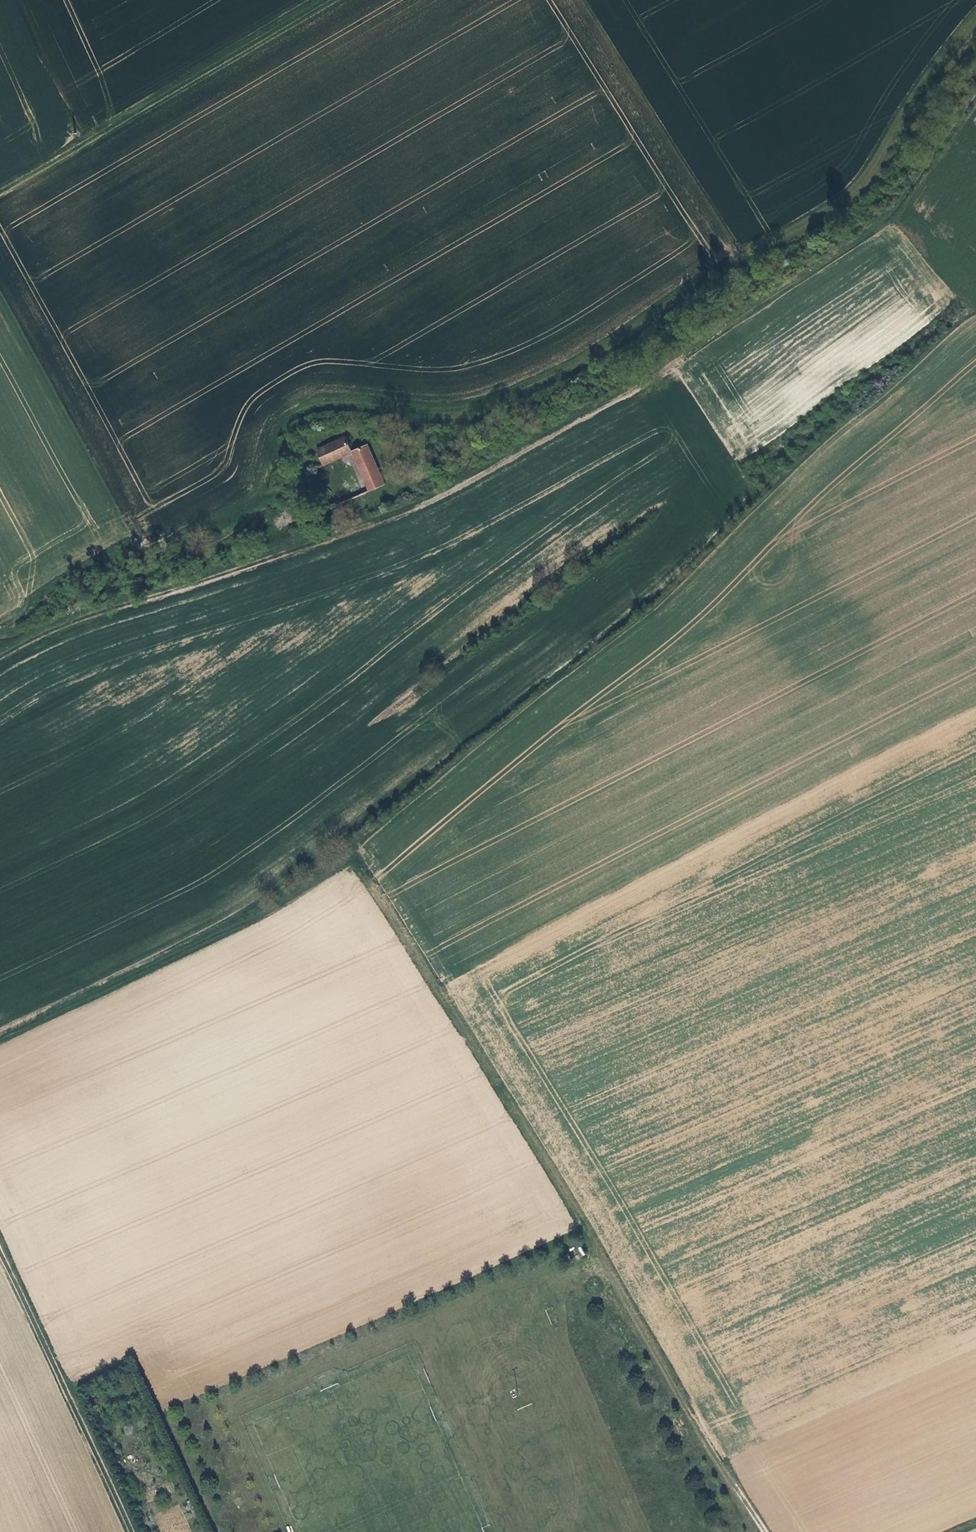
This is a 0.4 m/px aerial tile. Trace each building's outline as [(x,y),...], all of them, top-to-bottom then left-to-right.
[(346,439),(316,452),(322,465),(324,464),(352,453),(346,439)] [(385,486),(367,446),(352,453),(370,492),(385,486)]
